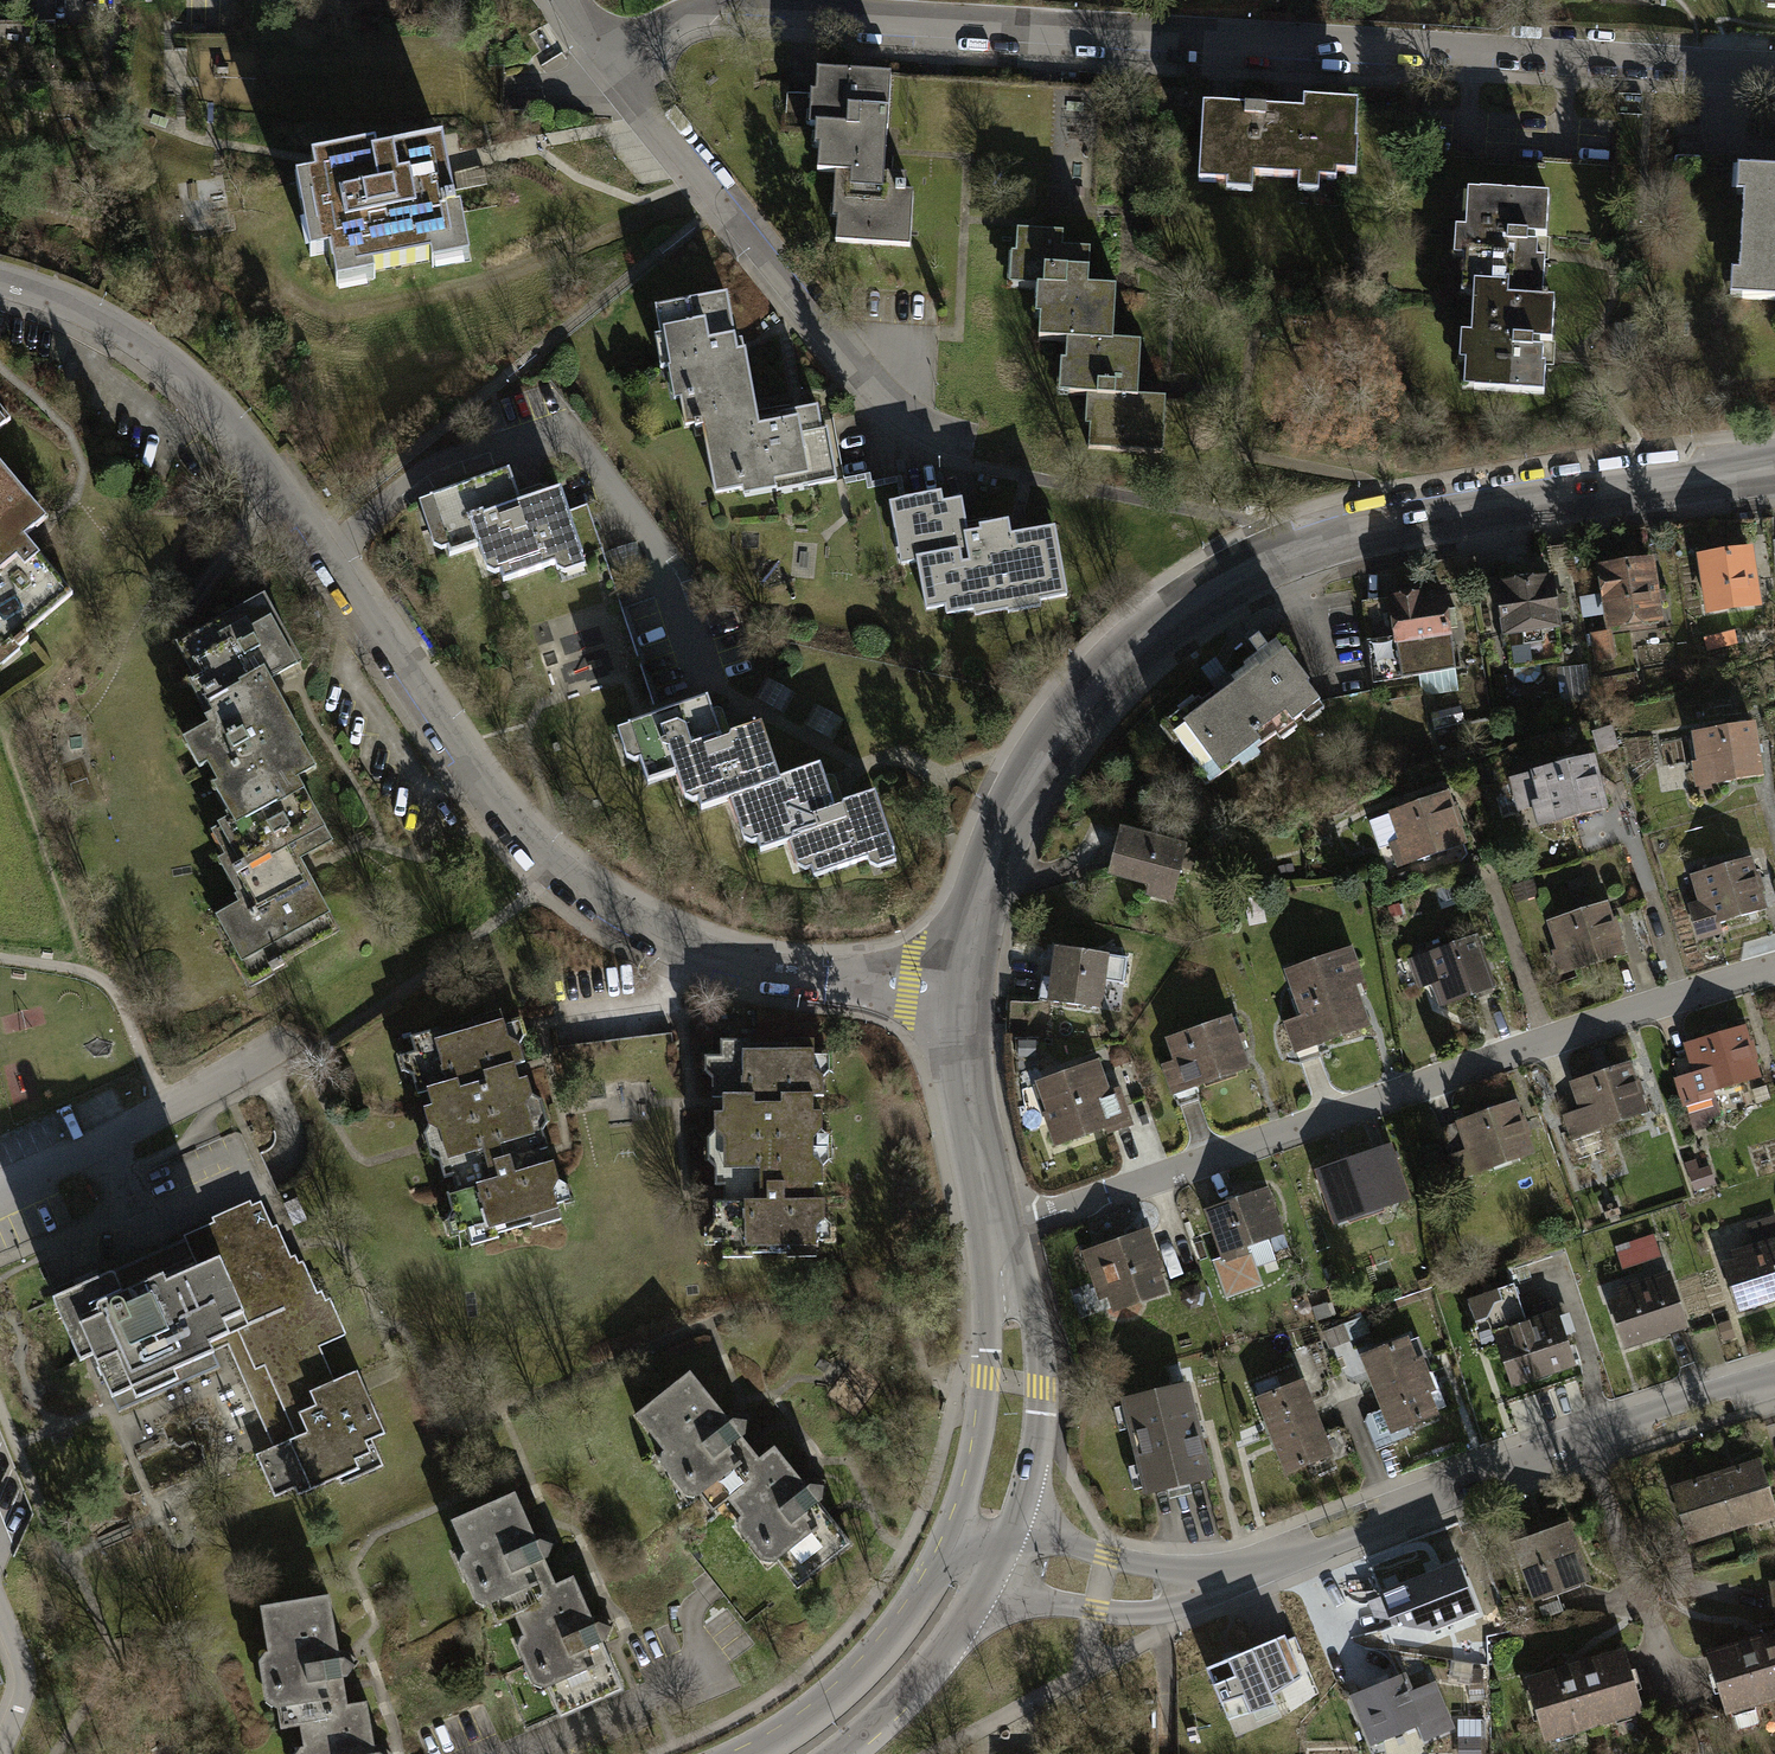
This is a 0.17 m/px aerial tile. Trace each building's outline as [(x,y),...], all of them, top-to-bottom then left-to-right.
[(891,76),(817,72),(815,95),(821,95),(819,126),(826,127),(825,148),(819,148),(817,172),(845,174),(843,219),(837,219),(836,242),(910,246),(913,192),(905,192),(906,175),(885,173),(891,76)] [(1303,113),(1203,107),(1199,181),(1235,183),(1235,175),(1336,180),(1337,173),(1356,174),(1358,142),(1355,142),(1357,118),(1343,117),(1344,103),(1304,101),(1303,113)] [(375,150),(311,163),(318,199),(308,201),(314,235),(324,233),(331,269),(353,264),(355,274),(432,259),(430,250),(454,245),(448,214),(456,213),(442,145),(388,155),(389,158),(377,161),(375,150)] [(1750,171),(1749,197),(1743,196),(1739,272),(1744,273),(1742,299),(1774,301),(1774,173),(1750,171)] [(1474,296),(1485,297),(1548,301),(1548,296),(1543,296),(1545,261),(1537,260),(1538,244),(1528,244),(1528,236),(1546,237),(1549,196),(1480,192),(1479,215),(1474,215),(1473,229),(1466,229),(1464,259),(1471,260),(1470,274),(1475,274),(1474,296)] [(1039,341),(1067,343),(1113,343),(1116,291),(1088,289),(1089,280),(1090,251),(1062,250),(1063,235),(1017,233),(1016,256),(1021,256),(1020,288),(1047,289),(1046,318),(1040,317),(1039,341)] [(685,425),(695,424),(756,412),(745,352),(741,353),(737,353),(726,295),(656,308),(661,335),(654,336),(660,369),(668,367),(674,400),(681,399),(685,425)] [(1554,301),(1548,301),(1485,297),(1484,320),(1480,320),(1479,334),(1472,334),(1470,362),(1475,363),(1474,390),(1544,394),(1545,366),(1542,365),(1543,350),(1533,349),(1533,341),(1552,342),(1554,301)] [(1141,345),(1113,343),(1067,343),(1065,364),(1071,364),(1069,395),(1097,397),(1096,425),(1090,425),(1088,449),(1162,453),(1165,399),(1138,397),(1138,391),(1141,345)] [(10,420),(0,408),(0,429),(10,420)] [(758,426),(756,412),(695,424),(695,428),(703,426),(715,493),(742,488),(743,494),(776,488),(777,491),(835,481),(826,431),(821,432),(816,408),(778,415),(780,423),(773,424),(758,426)] [(24,537),(34,528),(23,514),(28,510),(19,499),(25,494),(0,465),(0,556),(24,537)] [(509,471),(430,497),(449,556),(489,542),(503,582),(582,555),(561,491),(537,499),(521,504),(509,471)] [(940,495),(890,504),(901,565),(918,562),(926,609),(945,606),(946,614),(973,610),(974,616),(1007,610),(1008,613),(1041,607),(1040,601),(1066,596),(1054,529),(1010,537),(1008,523),(995,525),(980,527),(981,532),(967,535),(961,501),(942,505),(940,495)] [(24,537),(0,556),(0,652),(13,642),(18,648),(29,639),(25,634),(72,595),(24,537)] [(1755,551),(1703,556),(1708,612),(1760,606),(1755,551)] [(1660,563),(1604,571),(1612,630),(1669,623),(1660,563)] [(1556,582),(1503,583),(1504,629),(1557,628),(1556,582)] [(1446,593),(1395,601),(1404,655),(1455,647),(1446,593)] [(209,697),(219,713),(269,686),(266,681),(299,663),(263,599),(198,634),(202,641),(191,647),(212,686),(203,691),(207,698),(209,697)] [(1613,633),(1596,632),(1595,659),(1612,660),(1613,633)] [(1287,659),(1182,734),(1217,782),(1322,707),(1287,659)] [(795,692),(766,676),(754,696),(784,713),(795,692)] [(233,790),(241,805),(294,778),(301,774),(292,758),(298,755),(292,742),(298,739),(269,686),(219,713),(208,719),(212,726),(194,736),(226,794),(233,790)] [(702,810),(742,797),(780,781),(761,727),(731,738),(729,742),(722,744),(719,734),(707,700),(628,726),(648,785),(689,771),(702,810)] [(845,720),(814,703),(803,723),(834,740),(845,720)] [(1760,726),(1699,731),(1703,781),(1764,776),(1760,726)] [(1611,806),(1597,757),(1531,776),(1546,825),(1611,806)] [(821,768),(780,781),(742,797),(761,852),(801,838),(815,877),(895,850),(876,793),(845,803),(842,809),(835,811),(833,804),(821,768)] [(239,874),(249,891),(299,864),(297,859),(329,841),(294,778),(241,805),(228,812),(232,819),(221,825),(242,863),(233,868),(237,875),(239,874)] [(1456,795),(1396,817),(1414,865),(1474,843),(1456,795)] [(1187,848),(1125,833),(1114,880),(1176,895),(1187,848)] [(1759,860),(1699,878),(1713,925),(1773,907),(1759,860)] [(336,930),(299,864),(249,891),(238,896),(242,904),(224,914),(243,948),(241,949),(254,972),(268,964),(272,972),(284,965),(281,960),(336,930)] [(1607,900),(1553,918),(1569,967),(1623,950),(1607,900)] [(1477,930),(1409,956),(1420,985),(1432,980),(1440,1001),(1496,979),(1477,930)] [(1374,1025),(1352,951),(1285,971),(1307,1045),(1374,1025)] [(1113,961),(1058,953),(1051,1008),(1106,1015),(1113,961)] [(438,1130),(441,1141),(530,1115),(528,1105),(532,1096),(527,1078),(520,1080),(516,1065),(525,1063),(518,1044),(508,1038),(500,1011),(472,1019),(473,1023),(439,1033),(438,1029),(411,1037),(419,1065),(412,1076),(418,1093),(426,1091),(431,1107),(424,1108),(429,1126),(438,1130)] [(1235,1023),(1174,1040),(1188,1090),(1249,1074),(1235,1023)] [(1747,1026),(1692,1047),(1712,1096),(1766,1075),(1747,1026)] [(722,1138),(722,1149),(815,1148),(815,1138),(822,1130),(822,1112),(814,1112),(814,1096),(823,1096),(823,1078),(814,1069),(814,1040),(785,1040),(785,1045),(749,1045),(749,1041),(721,1041),(721,1070),(712,1078),(713,1097),(721,1097),(721,1113),(714,1113),(715,1132),(722,1138)] [(1033,1057),(1033,1042),(1019,1041),(1019,1057),(1033,1057)] [(1103,1063),(1037,1085),(1056,1145),(1122,1123),(1103,1063)] [(1633,1066),(1579,1083),(1595,1133),(1649,1116),(1633,1066)] [(1522,1101),(1465,1122),(1483,1174),(1541,1153),(1522,1101)] [(534,1126),(530,1115),(441,1141),(444,1152),(439,1161),(444,1178),(451,1176),(456,1192),(446,1194),(452,1212),(463,1218),(471,1245),(499,1237),(498,1233),(533,1223),(534,1227),(561,1220),(553,1192),(559,1181),(553,1163),(545,1165),(540,1149),(548,1148),(542,1130),(534,1126)] [(1395,1147),(1322,1175),(1341,1222),(1413,1193),(1395,1147)] [(815,1158),(815,1148),(722,1149),(722,1160),(715,1169),(715,1186),(722,1186),(722,1201),(713,1201),(714,1221),(722,1228),(723,1259),(752,1258),(752,1253),(787,1252),(787,1258),(816,1258),(815,1229),(824,1218),(824,1200),(815,1200),(815,1184),(823,1184),(823,1167),(815,1158)] [(1272,1191),(1210,1213),(1224,1254),(1287,1232),(1272,1191)] [(157,1252),(52,1298),(80,1362),(93,1356),(117,1412),(219,1367),(209,1344),(238,1331),(255,1370),(264,1366),(313,1345),(340,1333),(322,1291),(313,1295),(295,1255),(286,1259),(261,1201),(245,1208),(248,1217),(231,1225),(227,1216),(183,1235),(185,1240),(172,1245),(176,1256),(169,1259),(162,1262),(157,1252)] [(1755,1248),(1774,1242),(1774,1217),(1748,1225),(1755,1248)] [(1150,1235),(1090,1253),(1108,1312),(1168,1294),(1150,1235)] [(1636,1241),(1616,1247),(1623,1268),(1643,1262),(1636,1241)] [(1724,1266),(1737,1309),(1755,1303),(1759,1304),(1774,1299),(1774,1242),(1755,1248),(1745,1251),(1747,1259),(1724,1266)] [(1633,1296),(1610,1303),(1624,1345),(1642,1340),(1646,1341),(1663,1336),(1665,1332),(1686,1325),(1670,1275),(1630,1288),(1633,1296)] [(1484,1348),(1498,1343),(1512,1384),(1530,1378),(1533,1379),(1550,1374),(1552,1370),(1574,1363),(1557,1313),(1526,1324),(1513,1284),(1468,1300),(1484,1348)] [(1723,1341),(1736,1337),(1730,1320),(1718,1325),(1723,1341)] [(1363,1356),(1378,1393),(1421,1376),(1406,1339),(1363,1356)] [(313,1345),(264,1366),(295,1437),(256,1454),(274,1496),(295,1487),(298,1495),(337,1478),(340,1484),(383,1466),(372,1439),(384,1434),(370,1400),(357,1370),(330,1382),(313,1345)] [(712,1512),(728,1499),(740,1490),(733,1481),(759,1459),(741,1437),(744,1435),(746,1422),(733,1421),(730,1423),(690,1372),(636,1415),(712,1512)] [(1436,1414),(1421,1376),(1378,1393),(1384,1410),(1372,1415),(1380,1436),(1436,1414)] [(1254,1386),(1273,1435),(1315,1418),(1301,1382),(1277,1391),(1272,1379),(1254,1386)] [(1185,1386),(1125,1400),(1148,1491),(1208,1476),(1185,1386)] [(1330,1455),(1315,1418),(1273,1435),(1288,1471),(1330,1455)] [(774,1447),(759,1459),(733,1481),(740,1490),(728,1499),(797,1587),(851,1544),(818,1503),(822,1500),(823,1487),(810,1486),(807,1488),(774,1447)] [(1759,1462),(1717,1475),(1732,1527),(1753,1520),(1750,1512),(1772,1505),(1759,1462)] [(1713,1533),(1732,1527),(1717,1475),(1674,1489),(1688,1532),(1710,1525),(1713,1533)] [(497,1623),(515,1616),(530,1609),(525,1598),(555,1585),(544,1559),(548,1557),(552,1545),(540,1540),(536,1542),(514,1493),(451,1521),(497,1623)] [(1516,1544),(1535,1597),(1586,1579),(1566,1525),(1516,1544)] [(1423,1599),(1434,1628),(1474,1612),(1457,1566),(1410,1584),(1417,1602),(1423,1599)] [(573,1577),(555,1585),(525,1598),(530,1609),(515,1616),(561,1718),(623,1690),(602,1642),(606,1640),(610,1628),(598,1623),(594,1624),(573,1577)] [(281,1728),(300,1725),(316,1722),(313,1709),(347,1704),(342,1676),(346,1676),(354,1665),(343,1658),(339,1659),(329,1595),(261,1606),(281,1728)] [(1206,1667),(1228,1720),(1276,1705),(1272,1694),(1302,1676),(1284,1635),(1206,1667)] [(1727,1710),(1774,1695),(1774,1635),(1711,1655),(1727,1710)] [(1529,1681),(1546,1736),(1640,1708),(1623,1653),(1529,1681)] [(1367,1724),(1374,1742),(1419,1724),(1425,1738),(1451,1727),(1433,1684),(1409,1694),(1402,1676),(1361,1693),(1373,1722),(1367,1724)] [(347,1704),(313,1709),(316,1722),(300,1725),(305,1753),(381,1753),(379,1753),(375,1753),(366,1701),(347,1704)] [(1479,1738),(1461,1739),(1462,1753),(1480,1753),(1479,1738)]
